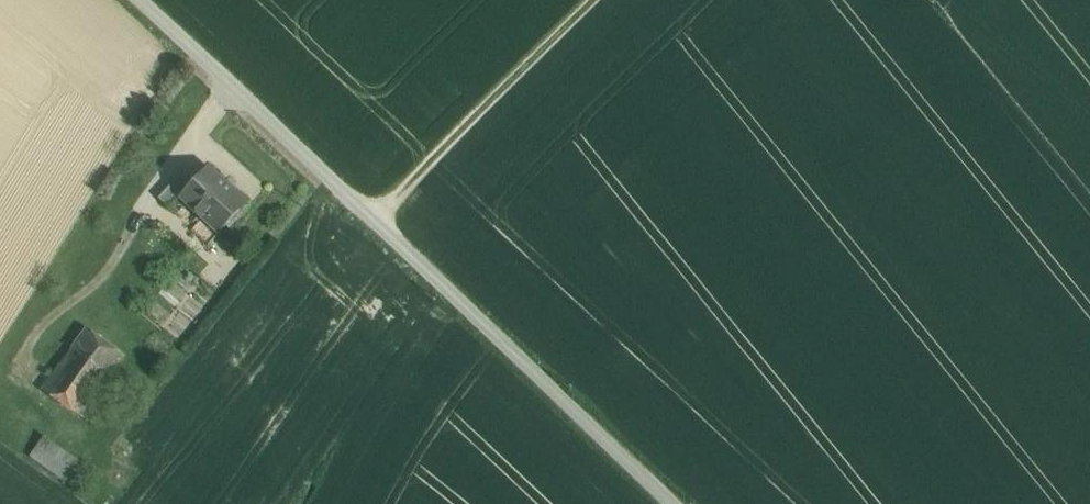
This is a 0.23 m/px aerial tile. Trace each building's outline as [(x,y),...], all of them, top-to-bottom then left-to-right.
[(247,204),(208,168),(186,192),(181,197),(203,218),(220,233),(247,204)] [(175,181),(158,199),(168,208),(179,195),(184,190),(185,190),(175,181)] [(203,218),(192,230),(209,245),(220,233),(203,218)] [(125,356),(87,330),(72,351),(110,377),(125,356)] [(72,351),(42,391),(81,416),(110,377),(72,351)] [(110,377),(81,416),(92,423),(120,384),(110,377)] [(94,473),(45,437),(30,457),(79,492),(94,473)]
